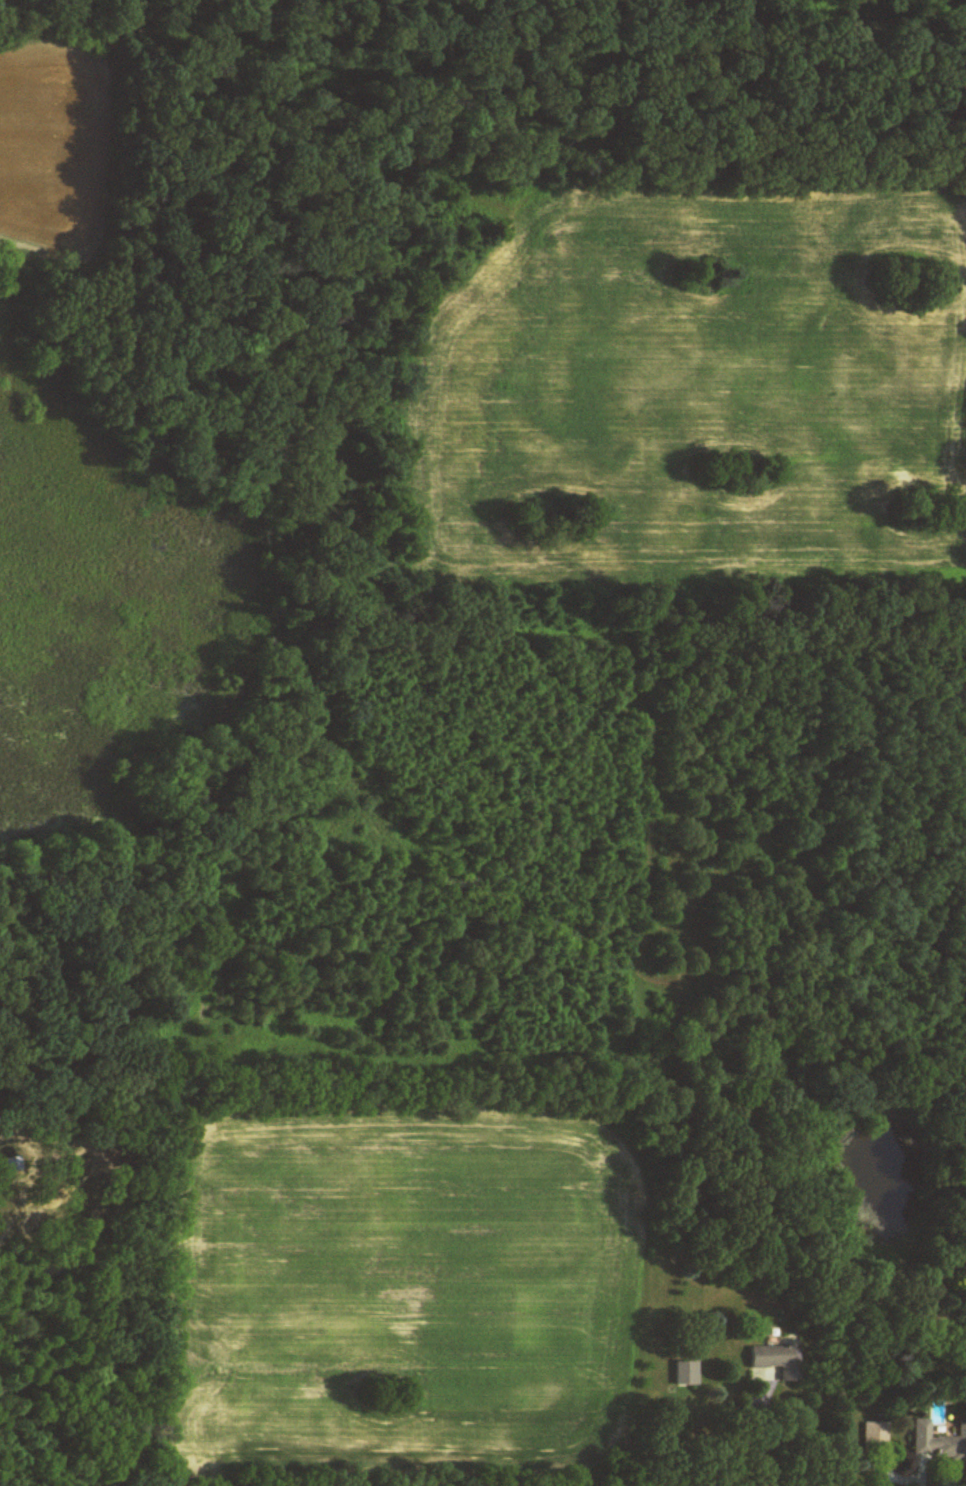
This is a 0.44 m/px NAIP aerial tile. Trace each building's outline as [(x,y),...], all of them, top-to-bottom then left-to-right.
[(781,1383),(800,1383),(800,1348),(751,1348),(751,1369),(781,1368),(781,1383)] [(959,1422),(958,1439),(930,1438),(931,1421),(915,1421),(914,1460),(965,1461),(965,1422),(959,1422)] [(889,1425),(865,1425),(865,1455),(889,1455),(889,1425)]
